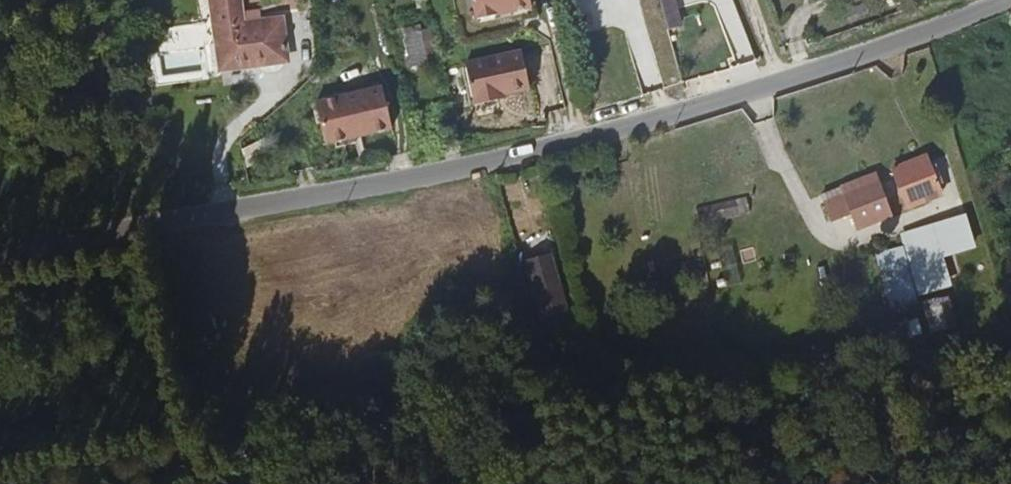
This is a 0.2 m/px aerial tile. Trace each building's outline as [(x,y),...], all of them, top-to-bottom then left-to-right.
[(200,58),(226,50),(217,17),(213,3),(207,6),(206,0),(182,0),(200,58)] [(519,0),(460,0),(466,27),(523,14),(519,0)] [(670,34),(686,30),(678,5),(693,0),(660,0),(670,34)] [(200,58),(202,66),(265,46),(253,6),(217,17),(226,50),(200,58)] [(408,41),(415,40),(414,31),(406,32),(408,41)] [(709,71),(728,51),(706,31),(688,52),(709,71)] [(422,71),(415,40),(408,41),(406,32),(394,35),(404,76),(422,71)] [(522,100),(512,60),(456,73),(467,118),(490,112),(490,108),(522,100)] [(381,89),(317,105),(327,144),(391,128),(381,89)] [(929,150),(891,164),(908,207),(945,193),(929,150)] [(881,171),(821,186),(828,218),(851,213),(854,225),(892,216),(881,171)] [(924,293),(953,283),(938,241),(952,236),(946,218),(902,233),(924,293)] [(895,320),(921,314),(903,242),(878,248),(895,320)] [(523,336),(548,329),(529,258),(503,265),(523,336)] [(518,347),(530,389),(550,381),(541,349),(530,352),(528,344),(518,347)]
